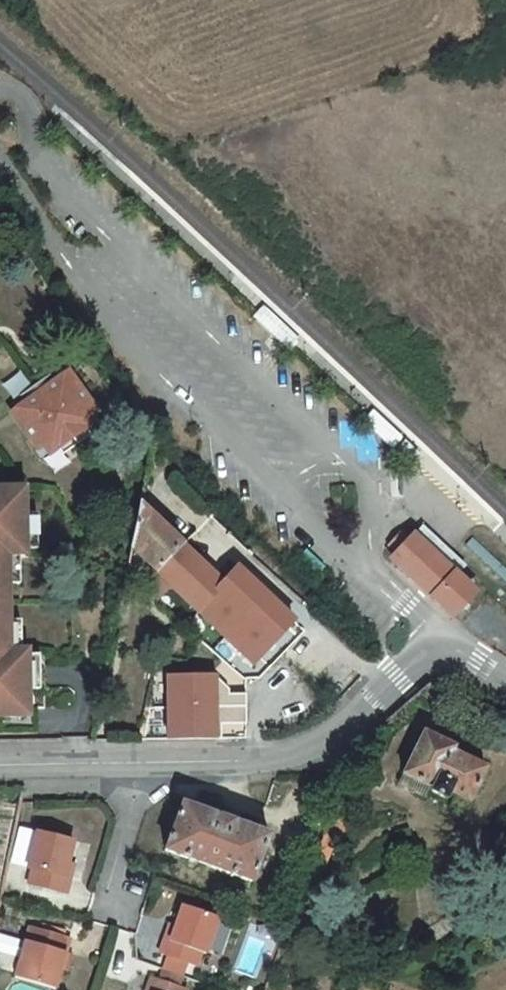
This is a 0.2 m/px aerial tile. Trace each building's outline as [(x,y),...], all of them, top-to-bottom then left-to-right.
[(263,305),(253,316),(290,352),(300,341),(263,305)] [(74,381),(68,373),(62,377),(69,386),(74,381)] [(53,383),(49,377),(35,387),(40,393),(53,383)] [(69,386),(62,377),(53,383),(40,393),(72,439),(86,428),(79,420),(88,413),(94,409),(74,381),(69,386)] [(40,393),(35,387),(22,396),(26,403),(40,393)] [(72,439),(40,393),(26,403),(17,409),(23,418),(17,422),(37,450),(43,446),(52,440),(58,448),(72,439)] [(23,418),(17,409),(11,413),(17,422),(23,418)] [(369,417),(399,444),(404,437),(375,411),(369,417)] [(95,422),(88,413),(79,420),(86,428),(95,422)] [(91,435),(86,428),(72,439),(77,445),(91,435)] [(77,445),(72,439),(58,448),(63,455),(77,445)] [(58,448),(52,440),(43,446),(49,455),(58,448)] [(29,717),(29,689),(28,655),(28,649),(21,650),(10,650),(10,621),(9,585),(8,556),(19,556),(26,555),(26,550),(25,516),(25,488),(0,489),(0,717),(29,717)] [(182,545),(139,504),(130,548),(156,572),(182,545)] [(37,550),(36,515),(25,516),(26,550),(37,550)] [(238,568),(253,555),(211,515),(182,545),(222,583),(237,568),(238,568)] [(416,538),(454,573),(461,566),(423,531),(416,538)] [(409,540),(401,533),(390,545),(397,552),(409,540)] [(474,592),(454,573),(416,538),(413,535),(409,540),(397,552),(392,557),(398,563),(424,587),(450,612),(452,614),(474,592)] [(156,572),(171,587),(254,665),(294,621),(238,568),(237,568),(222,583),(182,545),(156,572)] [(19,585),(19,556),(8,556),(9,585),(19,585)] [(148,591),(158,601),(171,587),(156,572),(148,591)] [(21,650),(20,621),(10,621),(10,650),(21,650)] [(40,689),(39,655),(28,655),(29,689),(40,689)] [(214,677),(168,677),(168,708),(245,707),(245,695),(228,695),(228,690),(221,683),(214,683),(214,677)] [(168,708),(169,740),(215,739),(215,725),(246,724),(245,707),(168,708)] [(449,793),(469,802),(486,768),(452,752),(454,747),(424,733),(403,775),(432,789),(430,792),(446,799),(449,793)] [(403,775),(399,783),(428,798),(430,792),(432,789),(403,775)] [(269,835),(182,803),(165,850),(252,882),(269,835)] [(331,815),(311,866),(323,871),(331,851),(339,853),(350,823),(331,815)] [(33,870),(29,884),(66,894),(70,878),(64,876),(68,863),(74,841),(38,832),(28,869),(33,870)] [(74,865),(68,863),(64,876),(70,878),(74,865)] [(166,939),(160,954),(167,956),(188,963),(196,966),(201,952),(206,954),(218,918),(183,906),(176,926),(171,941),(166,939)] [(171,925),(166,939),(171,941),(176,926),(171,925)] [(30,927),(15,977),(56,989),(61,970),(66,952),(71,938),(30,927)] [(72,955),(66,952),(61,970),(67,972),(72,955)] [(188,963),(167,956),(162,969),(183,977),(188,963)] [(183,977),(162,969),(158,979),(180,987),(183,977)] [(185,989),(180,987),(158,979),(152,977),(148,989),(185,989)]
